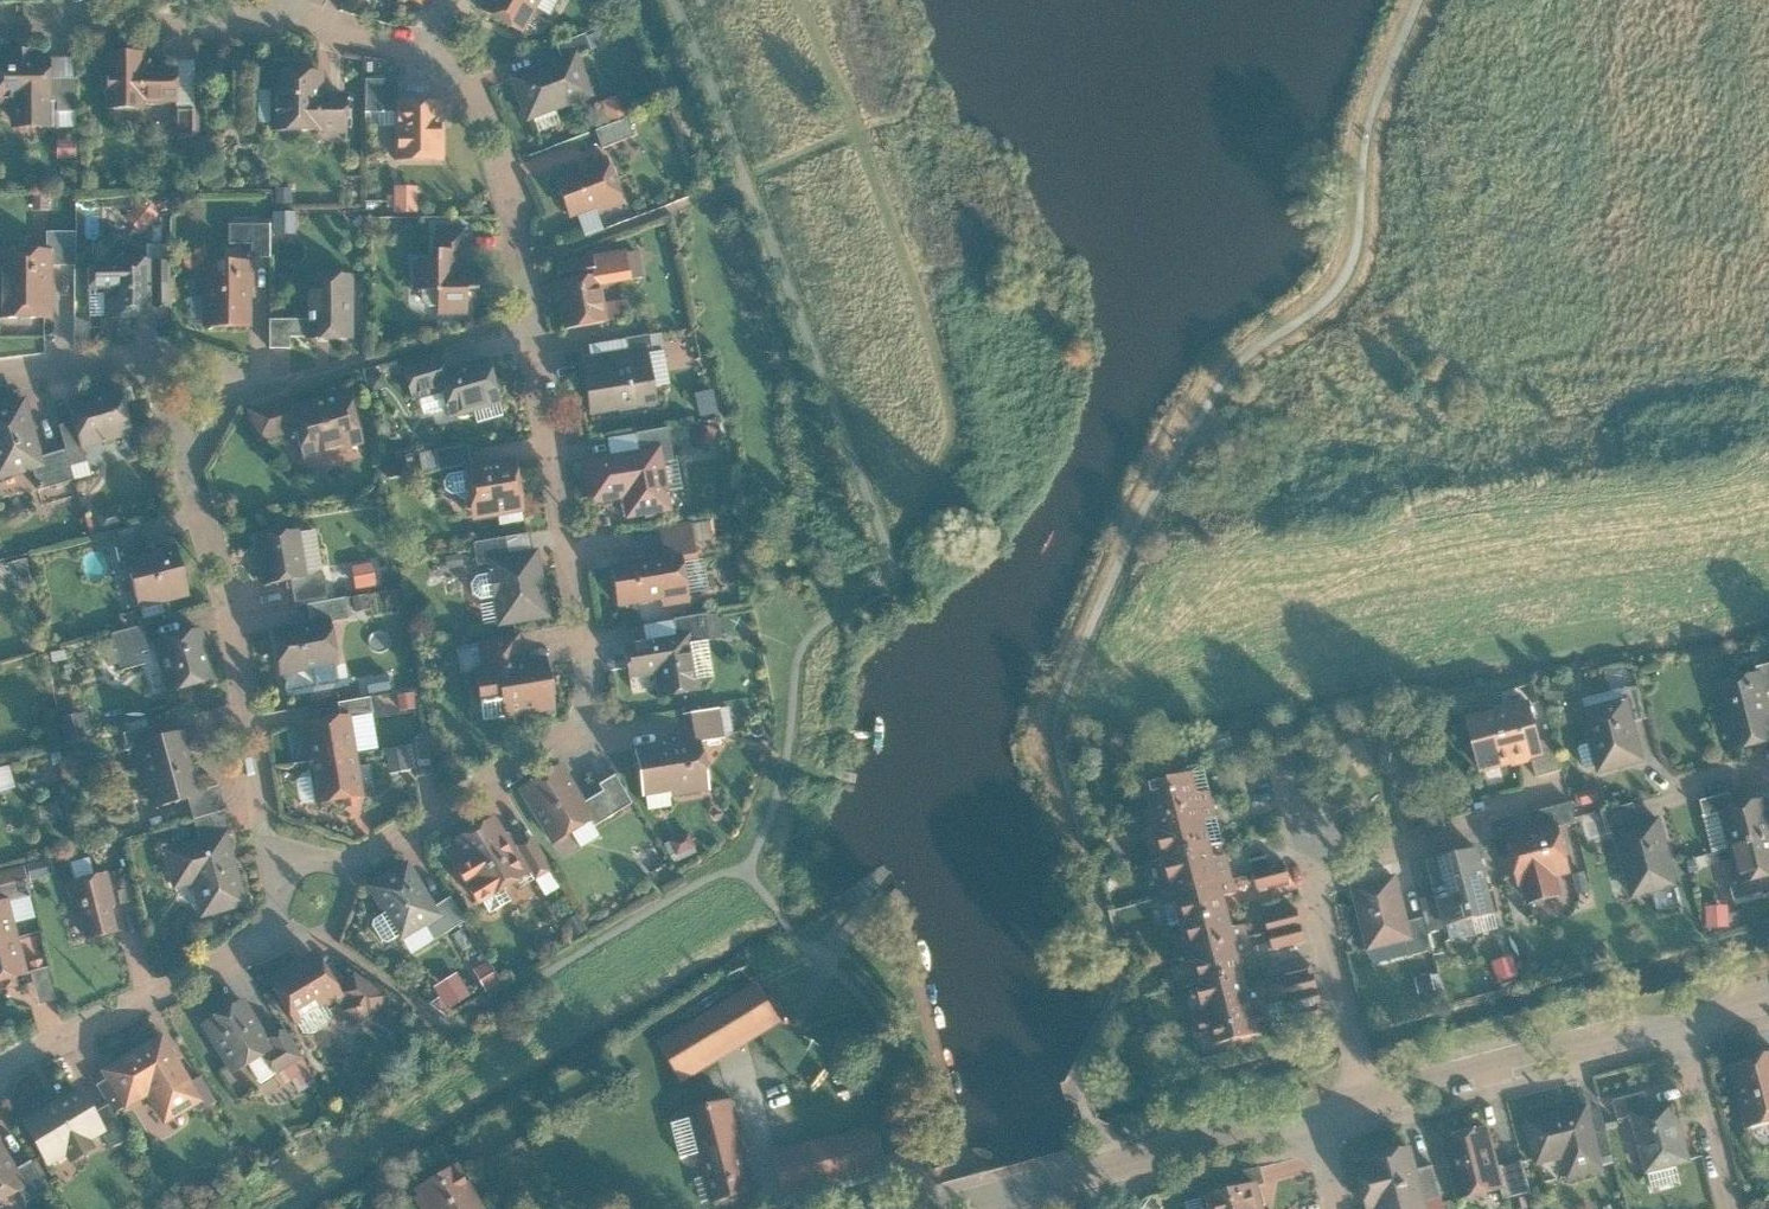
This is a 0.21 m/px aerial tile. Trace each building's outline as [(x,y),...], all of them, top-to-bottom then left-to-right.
[(540,0),(482,0),(478,8),(522,32),(540,0)] [(554,43),(560,54),(576,48),(578,53),(590,47),(584,32),(554,43)] [(594,94),(578,53),(576,48),(560,54),(507,75),(524,120),(594,94)] [(103,51),(103,107),(144,108),(144,102),(174,102),(174,66),(151,66),(141,58),(140,51),(103,51)] [(47,55),(0,55),(0,103),(10,103),(10,127),(48,126),(48,99),(47,78),(47,55)] [(266,69),(267,130),(345,129),(345,93),(323,93),(322,68),(266,69)] [(74,77),(47,78),(48,99),(54,99),(55,111),(76,111),(74,77)] [(396,112),(396,101),(396,78),(364,78),(364,113),(396,112)] [(621,93),(604,100),(611,121),(629,114),(621,93)] [(443,160),(442,100),(396,101),(396,112),(396,161),(443,160)] [(192,136),(192,108),(174,108),(174,136),(192,136)] [(627,118),(595,128),(600,145),(633,135),(627,118)] [(587,160),(589,166),(553,180),(568,218),(595,208),(597,213),(624,202),(605,154),(587,160)] [(396,210),(419,209),(418,183),(396,183),(396,210)] [(130,222),(151,229),(158,207),(137,200),(130,222)] [(269,257),(269,223),(227,223),(227,244),(250,244),(249,257),(269,257)] [(436,315),(467,315),(466,291),(477,291),(477,265),(461,266),(461,251),(464,251),(464,226),(434,226),(435,260),(410,261),(411,290),(420,290),(420,299),(427,306),(436,305),(436,315)] [(44,231),(44,249),(50,249),(50,266),(74,266),(74,232),(44,231)] [(50,249),(44,249),(0,249),(0,317),(50,318),(50,266),(50,249)] [(553,261),(556,281),(597,275),(594,255),(553,261)] [(168,260),(86,260),(86,291),(105,290),(106,319),(155,319),(155,307),(168,307),(168,260)] [(250,327),(249,261),(202,261),(202,327),(250,327)] [(352,339),(352,274),(303,274),(303,320),(303,336),(303,340),(352,339)] [(563,329),(607,321),(600,275),(597,275),(556,281),(545,283),(548,302),(558,299),(563,329)] [(303,336),(303,320),(268,319),(267,349),(289,349),(289,337),(303,336)] [(625,338),(627,348),(646,345),(648,351),(652,351),(648,334),(625,338)] [(648,351),(646,345),(627,348),(579,357),(589,415),(657,404),(648,351)] [(435,371),(444,369),(439,353),(400,365),(410,401),(441,391),(435,371)] [(499,403),(487,357),(444,369),(435,371),(441,391),(448,417),(499,403)] [(131,433),(117,387),(64,403),(70,422),(78,449),(131,433)] [(362,445),(346,390),(291,407),(283,409),(291,434),(300,464),(362,445)] [(22,397),(0,404),(0,478),(32,468),(43,465),(40,456),(22,397)] [(283,409),(291,407),(288,397),(245,409),(255,445),(291,434),(283,409)] [(78,449),(70,422),(57,425),(64,449),(69,467),(83,463),(78,449)] [(634,433),(637,449),(661,444),(664,462),(674,459),(668,427),(634,433)] [(664,462),(661,444),(637,449),(579,459),(588,504),(621,499),(625,519),(672,513),(664,462)] [(470,464),(467,446),(434,452),(437,470),(470,464)] [(69,467),(64,449),(40,456),(43,465),(32,468),(38,488),(73,479),(69,467)] [(471,521),(523,512),(513,459),(461,468),(461,473),(448,475),(442,482),(445,491),(451,494),(465,491),(471,521)] [(695,522),(698,538),(715,535),(713,519),(695,522)] [(656,527),(660,548),(662,559),(681,556),(682,563),(697,559),(690,522),(656,527)] [(132,548),(134,557),(150,553),(142,524),(110,533),(115,552),(132,548)] [(305,578),(297,530),(254,536),(262,585),(289,581),(305,578)] [(486,558),(506,554),(504,538),(472,543),(476,564),(487,563),(486,558)] [(189,597),(176,546),(150,553),(134,557),(124,559),(138,610),(189,597)] [(496,627),(550,619),(537,548),(506,554),(486,558),(487,563),(489,575),(475,577),(470,585),(471,594),(479,599),(491,597),(496,627)] [(643,558),(610,563),(617,608),(662,601),(664,607),(689,603),(682,563),(681,556),(662,559),(660,548),(642,551),(643,558)] [(29,584),(28,563),(6,565),(7,585),(29,584)] [(322,575),(305,578),(289,581),(293,605),(306,602),(326,599),(322,575)] [(306,602),(308,621),(328,618),(329,623),(346,620),(343,596),(326,599),(306,602)] [(673,620),(676,635),(690,633),(692,643),(710,640),(705,615),(673,620)] [(329,623),(328,618),(308,621),(268,627),(275,676),(335,667),(329,623)] [(148,650),(142,626),(109,634),(118,672),(143,665),(139,652),(148,650)] [(213,680),(199,629),(151,642),(165,694),(213,680)] [(628,680),(653,675),(658,698),(701,692),(692,643),(690,633),(676,635),(621,643),(628,680)] [(482,721),(555,712),(544,656),(523,659),(520,638),(476,643),(480,672),(475,672),(482,721)] [(1757,673),(1761,672),(1767,694),(1768,693),(1768,664),(1756,668),(1757,673)] [(1713,685),(1731,752),(1768,742),(1768,701),(1767,694),(1761,672),(1757,673),(1713,685)] [(1621,691),(1624,699),(1629,698),(1635,722),(1647,719),(1638,687),(1621,691)] [(1596,776),(1645,763),(1635,722),(1629,698),(1624,699),(1580,710),(1589,744),(1580,746),(1578,751),(1583,767),(1587,769),(1594,767),(1596,776)] [(338,704),(340,718),(349,716),(371,713),(369,700),(338,704)] [(1529,702),(1465,717),(1479,773),(1531,761),(1543,758),(1539,743),(1529,702)] [(681,716),(685,737),(701,742),(724,739),(719,709),(681,716)] [(63,714),(65,741),(88,739),(86,712),(63,714)] [(299,725),(306,763),(356,754),(349,716),(340,718),(299,725)] [(131,745),(152,740),(149,728),(121,736),(124,748),(131,745)] [(200,796),(182,732),(152,740),(131,745),(149,810),(185,800),(200,796)] [(664,746),(634,751),(643,797),(669,794),(669,799),(710,792),(701,742),(685,737),(673,739),(674,742),(663,743),(664,746)] [(1554,739),(1539,743),(1543,758),(1531,761),(1535,778),(1562,771),(1554,739)] [(431,775),(426,743),(411,745),(415,777),(431,775)] [(356,754),(306,763),(314,808),(364,799),(356,754)] [(585,802),(561,765),(517,791),(552,846),(590,823),(596,819),(585,802)] [(602,791),(585,802),(596,819),(590,823),(593,827),(631,804),(614,776),(598,785),(602,791)] [(1138,815),(1140,825),(1212,806),(1208,793),(1195,796),(1190,776),(1141,787),(1147,812),(1138,815)] [(218,790),(200,796),(185,800),(191,820),(224,811),(218,790)] [(1704,816),(1719,813),(1718,811),(1734,807),(1730,794),(1700,801),(1704,816)] [(1718,811),(1719,813),(1728,849),(1768,839),(1768,809),(1766,799),(1734,807),(1718,811)] [(1538,812),(1542,828),(1557,824),(1558,828),(1576,823),(1571,803),(1538,812)] [(1606,836),(1612,834),(1611,829),(1638,822),(1633,804),(1601,812),(1606,836)] [(1152,831),(1160,862),(1208,848),(1201,823),(1216,818),(1212,806),(1140,825),(1142,834),(1152,831)] [(229,831),(224,811),(191,820),(197,840),(224,832),(229,831)] [(534,881),(551,872),(530,839),(513,849),(494,817),(447,844),(461,866),(454,870),(476,908),(530,875),(534,881)] [(1678,889),(1659,817),(1638,822),(1611,829),(1612,834),(1630,901),(1678,889)] [(1542,828),(1505,838),(1518,889),(1521,888),(1525,906),(1561,896),(1557,879),(1570,876),(1558,828),(1557,824),(1542,828)] [(245,907),(224,832),(197,840),(159,851),(172,892),(190,886),(199,920),(245,907)] [(1728,849),(1737,884),(1738,887),(1761,881),(1768,879),(1768,839),(1728,849)] [(1157,891),(1159,899),(1232,880),(1225,856),(1211,860),(1208,848),(1160,862),(1167,890),(1157,891)] [(1494,916),(1477,850),(1424,864),(1432,897),(1441,930),(1494,916)] [(1259,886),(1294,882),(1291,863),(1273,866),(1271,855),(1255,857),(1259,886)] [(435,907),(406,861),(363,887),(398,944),(426,929),(442,919),(435,907)] [(115,909),(106,873),(65,883),(73,918),(65,920),(71,942),(84,939),(84,943),(116,934),(111,910),(115,909)] [(1408,923),(1396,876),(1348,888),(1366,954),(1405,944),(1413,941),(1408,923)] [(1172,906),(1177,926),(1225,915),(1221,898),(1236,894),(1232,880),(1159,899),(1162,909),(1172,906)] [(1738,887),(1737,884),(1730,885),(1733,901),(1764,894),(1761,881),(1738,887)] [(1441,930),(1432,897),(1419,901),(1423,918),(1427,934),(1441,930)] [(448,899),(435,907),(442,919),(426,929),(434,941),(463,922),(448,899)] [(16,939),(7,903),(0,905),(0,943),(16,939)] [(1733,926),(1732,903),(1709,904),(1710,927),(1733,926)] [(1173,952),(1175,960),(1248,941),(1244,928),(1230,931),(1225,915),(1177,926),(1182,950),(1173,952)] [(1275,948),(1309,943),(1305,915),(1271,920),(1275,948)] [(1423,918),(1408,923),(1413,941),(1405,944),(1409,957),(1431,951),(1427,934),(1423,918)] [(0,943),(0,981),(26,974),(16,939),(0,943)] [(1186,966),(1191,987),(1243,975),(1238,958),(1251,953),(1248,941),(1175,960),(1178,968),(1186,966)] [(338,992),(313,956),(264,985),(292,1028),(323,1008),(330,1016),(334,1014),(359,1032),(367,1020),(370,1022),(387,999),(352,973),(338,992)] [(1278,986),(1279,995),(1321,989),(1318,965),(1283,970),(1285,985),(1278,986)] [(435,985),(449,1007),(472,993),(458,970),(435,985)] [(1189,1015),(1191,1023),(1264,1004),(1261,990),(1248,994),(1243,975),(1191,987),(1198,1013),(1189,1015)] [(785,1025),(762,985),(659,1044),(683,1087),(785,1025)] [(268,1041),(244,1001),(199,1026),(231,1079),(260,1061),(271,1077),(302,1060),(283,1032),(268,1041)] [(1264,1004),(1191,1023),(1195,1037),(1205,1035),(1210,1051),(1258,1038),(1255,1025),(1269,1020),(1264,1004)] [(203,1105),(163,1037),(101,1073),(107,1082),(125,1109),(127,1112),(146,1101),(164,1127),(203,1105)] [(1728,1065),(1746,1136),(1768,1130),(1768,1055),(1728,1065)] [(93,1090),(105,1109),(110,1117),(125,1109),(107,1082),(93,1090)] [(100,1138),(105,1135),(93,1116),(80,1093),(18,1125),(44,1170),(62,1160),(66,1166),(94,1151),(90,1144),(100,1138)] [(1629,1114),(1648,1109),(1645,1095),(1613,1102),(1617,1122),(1630,1119),(1629,1114)] [(1692,1165),(1675,1102),(1648,1109),(1629,1114),(1630,1119),(1645,1177),(1692,1165)] [(1588,1106),(1524,1122),(1535,1168),(1562,1163),(1566,1184),(1604,1175),(1588,1106)] [(762,1193),(740,1107),(690,1120),(712,1206),(762,1193)] [(105,1109),(93,1116),(105,1135),(100,1138),(108,1151),(126,1140),(110,1117),(105,1109)] [(1498,1169),(1488,1128),(1442,1139),(1458,1202),(1500,1192),(1504,1191),(1498,1169)] [(884,1175),(871,1129),(775,1156),(787,1200),(884,1175)] [(0,1146),(0,1204),(17,1194),(26,1189),(15,1171),(0,1146)] [(1410,1149),(1362,1162),(1375,1208),(1426,1208),(1416,1173),(1410,1149)] [(28,1163),(15,1171),(26,1189),(17,1194),(24,1205),(45,1192),(28,1163)] [(1522,1163),(1498,1169),(1504,1191),(1500,1192),(1503,1202),(1530,1195),(1522,1163)] [(456,1166),(413,1190),(423,1208),(480,1208),(456,1166)] [(1416,1173),(1426,1208),(1443,1208),(1432,1169),(1416,1173)] [(1198,1203),(1200,1208),(1262,1208),(1257,1187),(1198,1203)]
